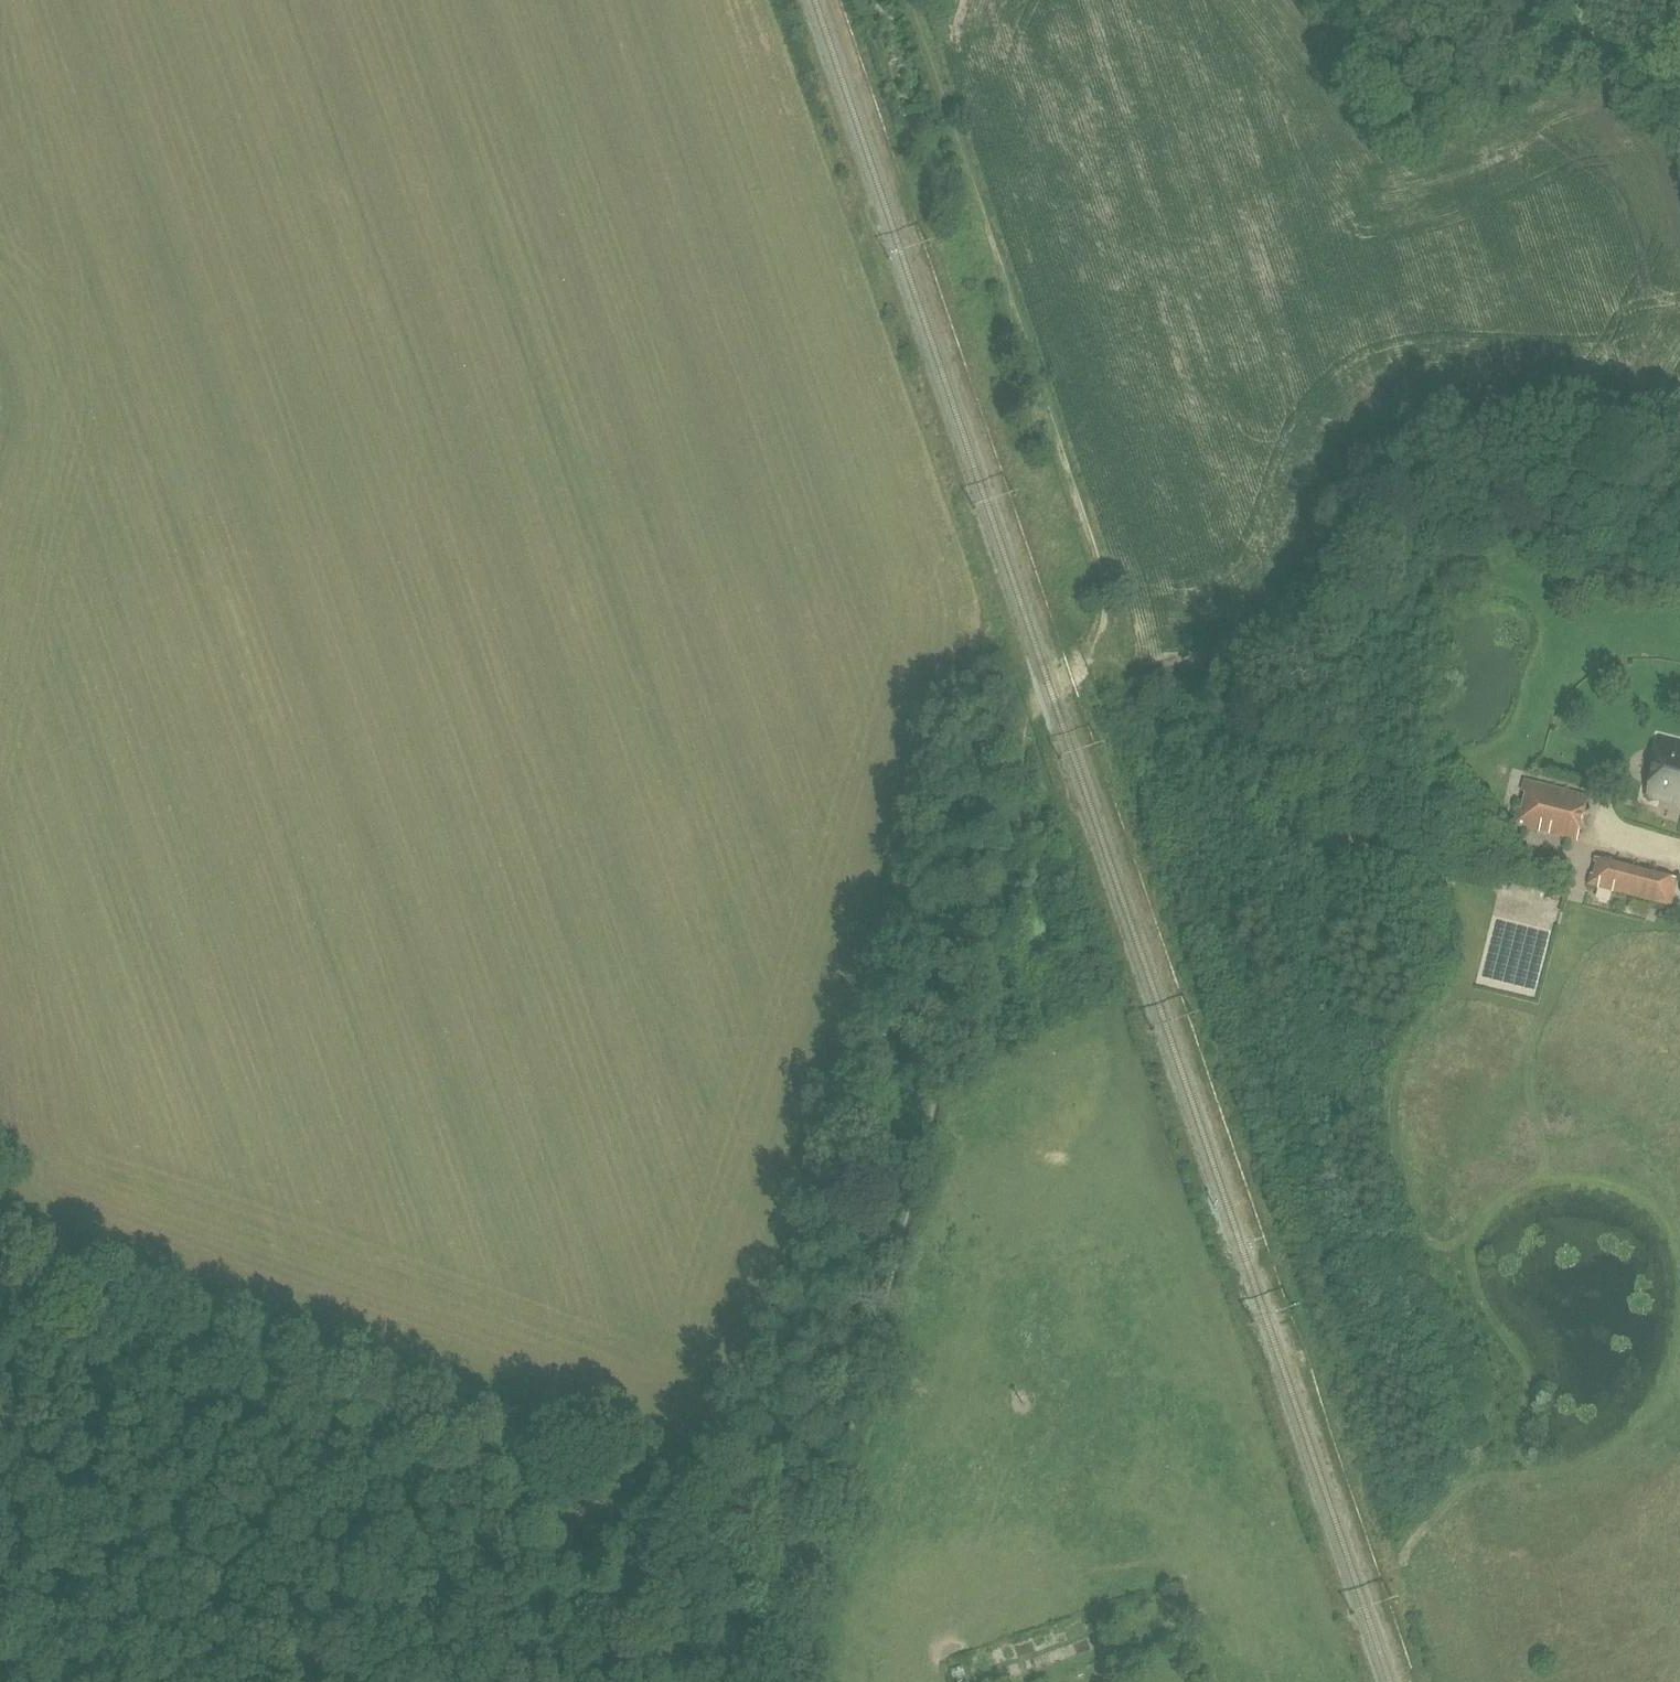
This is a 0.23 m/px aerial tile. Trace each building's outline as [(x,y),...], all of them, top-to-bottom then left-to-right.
[(1679,805),(1679,746),(1664,742),(1649,797),(1679,805)] [(1527,781),(1515,824),(1579,841),(1590,797),(1527,781)] [(1597,859),(1591,885),(1673,907),(1679,880),(1597,859)]
